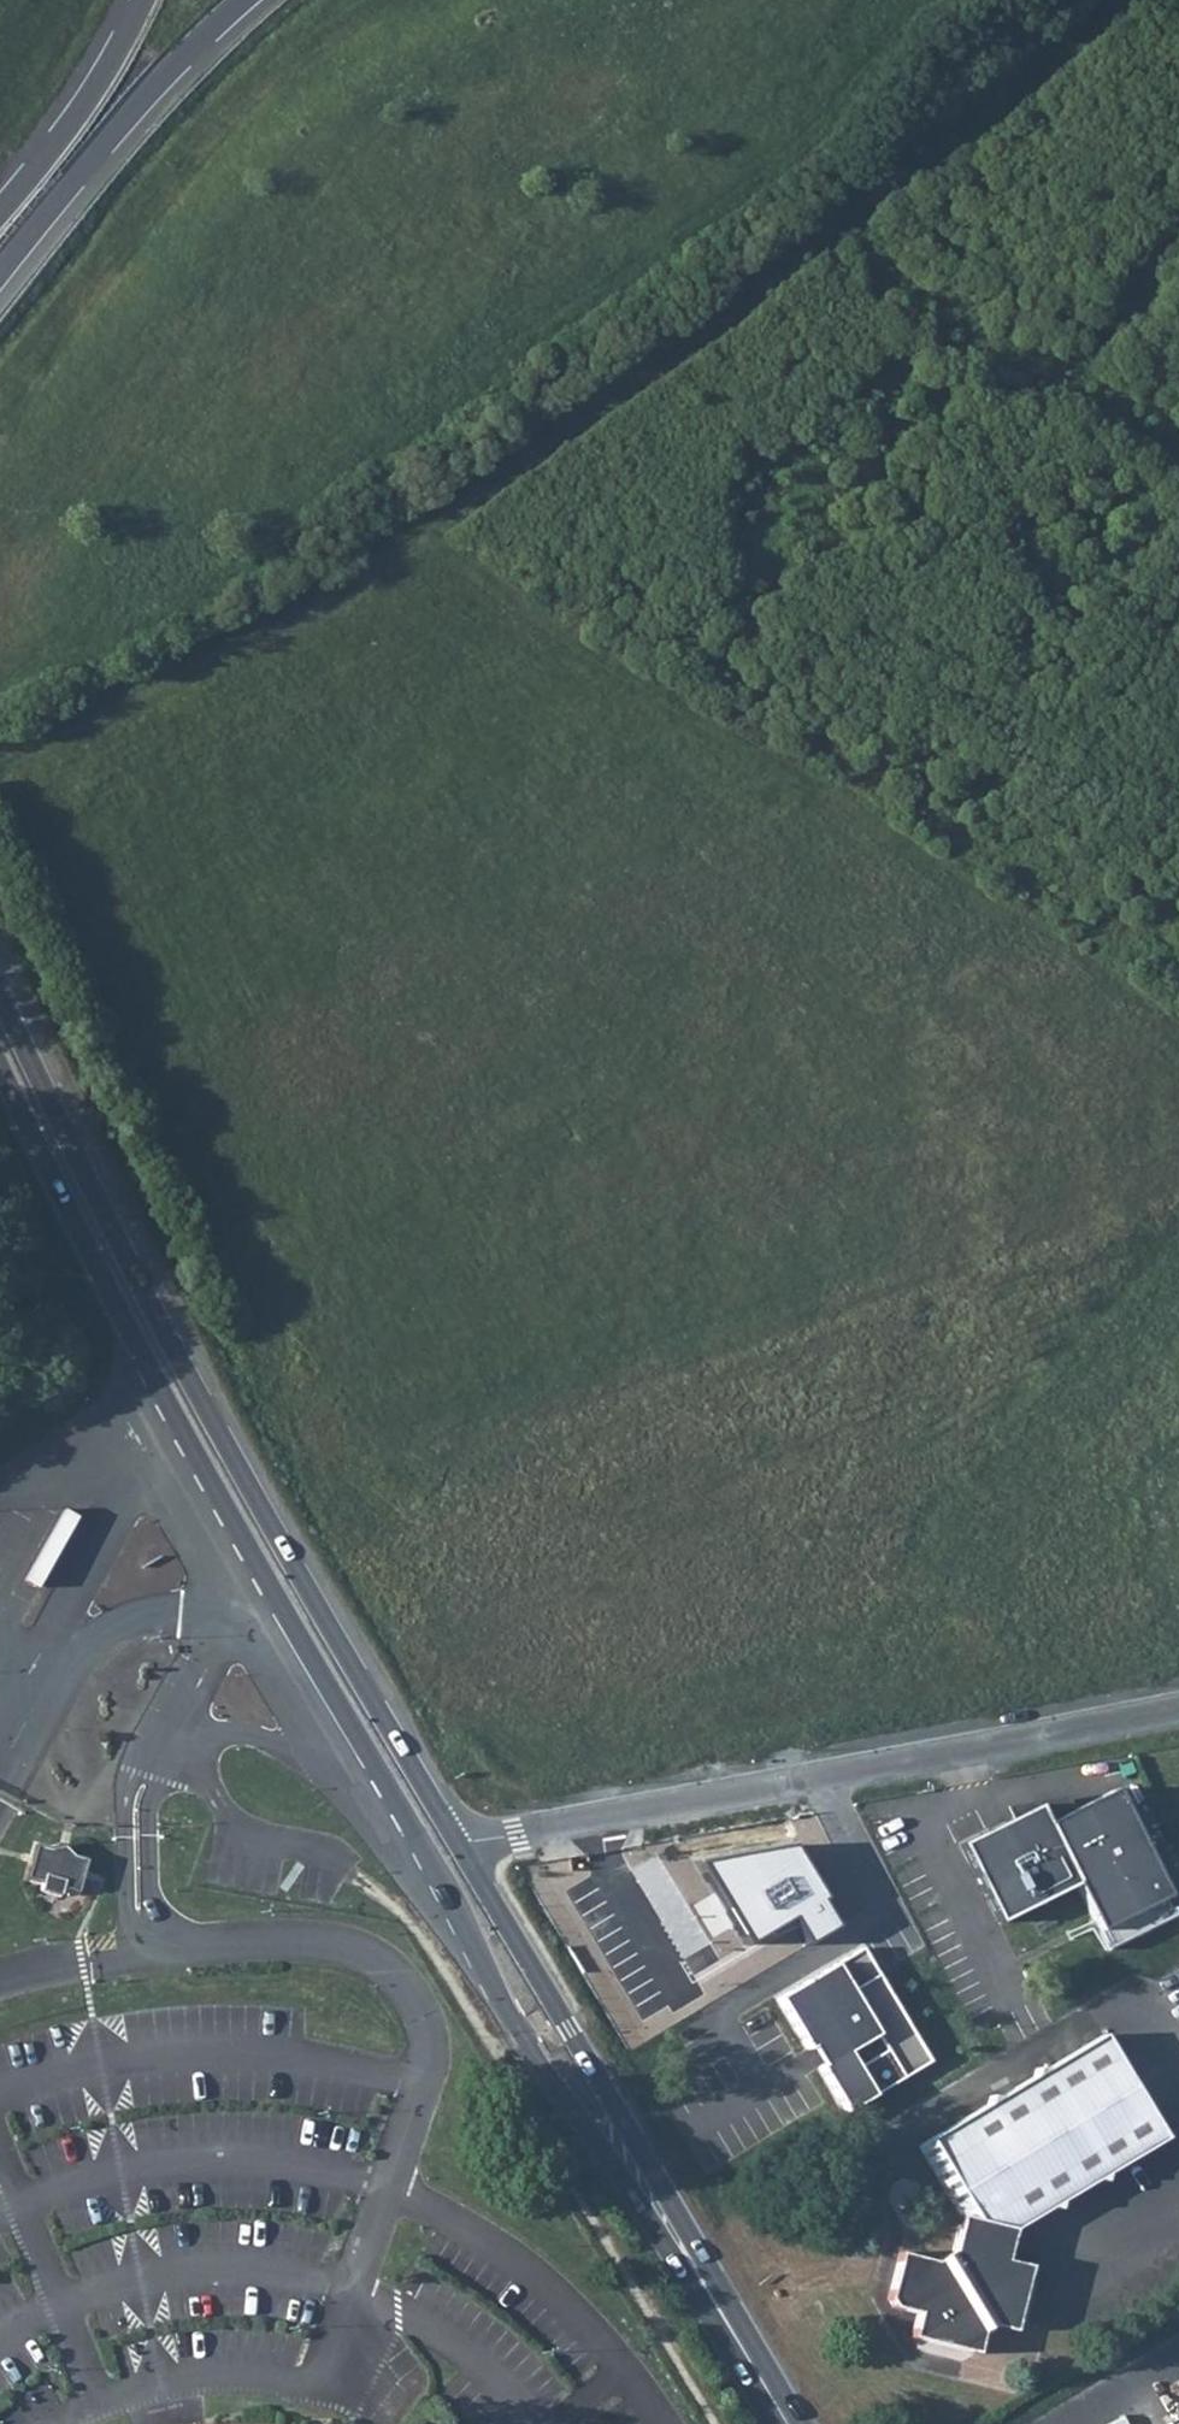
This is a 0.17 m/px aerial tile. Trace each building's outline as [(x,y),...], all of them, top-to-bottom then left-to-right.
[(1033,1804),(954,1845),(995,1924),(1073,1884),(1097,1930),(1164,1895),(1109,1789),(1033,1804)] [(63,1834),(48,1841),(30,1836),(18,1874),(36,1880),(33,1888),(57,1895),(59,1886),(76,1891),(88,1853),(71,1848),(63,1834)] [(795,1852),(707,1863),(751,1941),(791,1917),(807,1944),(835,1927),(819,1904),(825,1899),(795,1852)] [(861,1946),(773,1996),(802,2045),(809,2044),(819,2061),(814,2066),(839,2111),(927,2061),(861,1946)] [(1110,2177),(1167,2143),(1105,2039),(1047,2074),(1038,2072),(1037,2080),(1000,2102),(990,2101),(989,2110),(921,2150),(963,2221),(954,2255),(936,2267),(901,2259),(890,2304),(896,2314),(918,2319),(913,2343),(977,2358),(981,2336),(992,2331),(1012,2337),(1029,2272),(1007,2267),(1016,2235),(1054,2212),(1062,2214),(1064,2205),(1099,2184),(1108,2187),(1110,2177)]
